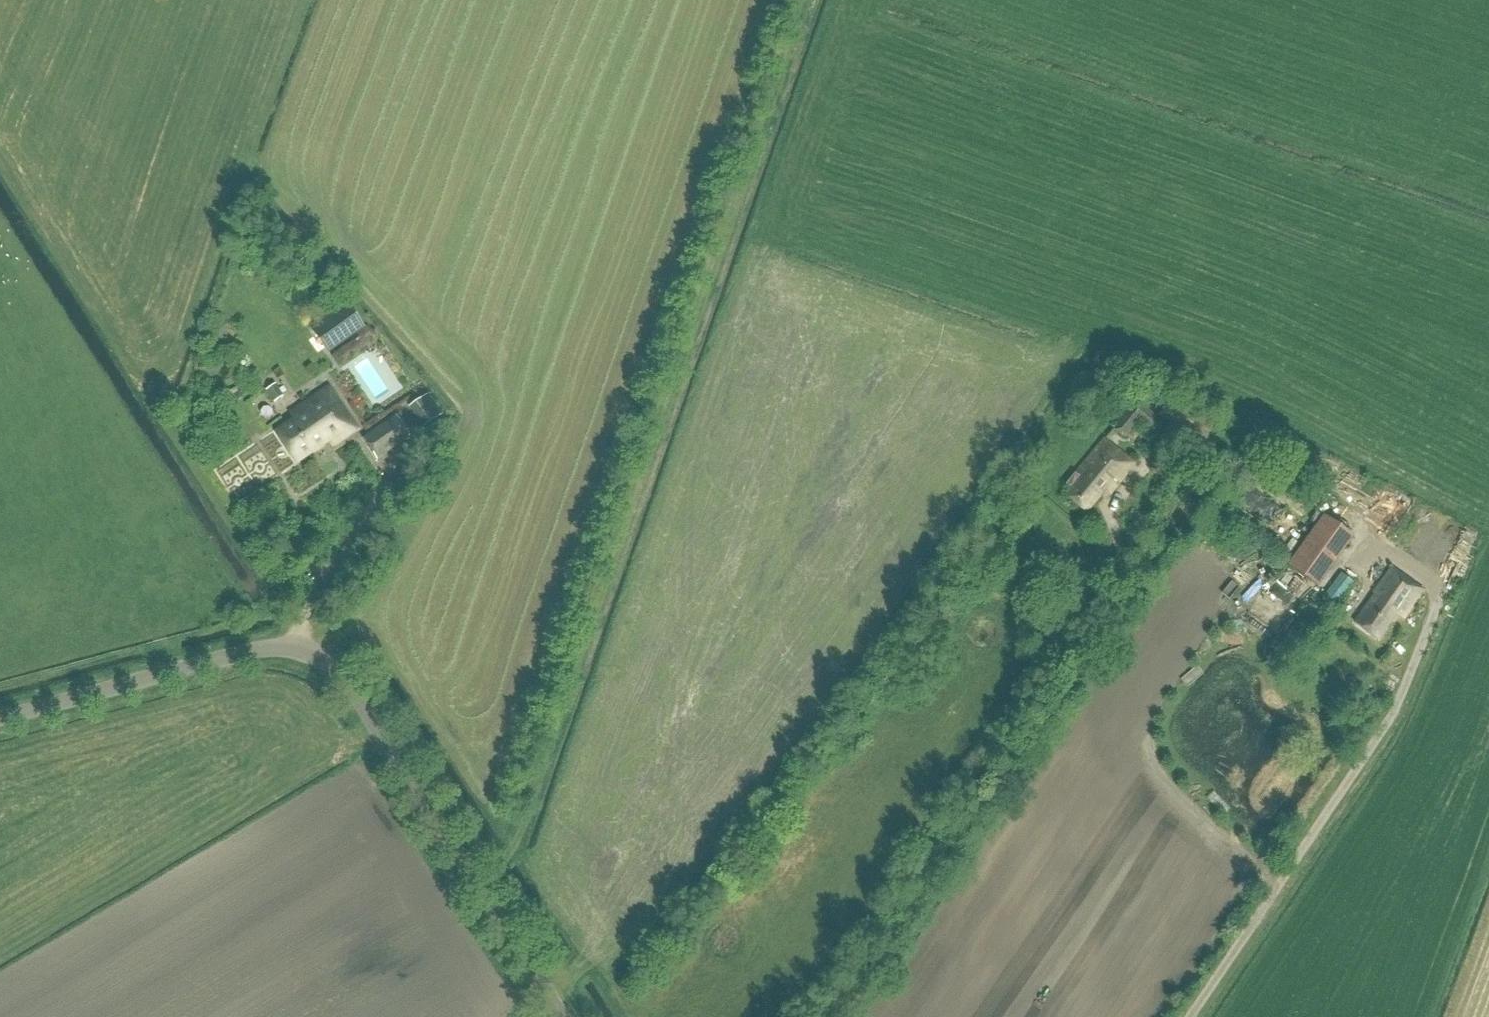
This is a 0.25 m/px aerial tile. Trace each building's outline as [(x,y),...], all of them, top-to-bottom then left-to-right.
[(348,312),(316,334),(317,335),(321,332),(329,344),(326,347),(326,348),(358,327),(348,312)] [(284,397),(275,384),(265,390),(274,403),(284,397)] [(331,446),(356,429),(329,388),(290,414),(294,421),(276,433),(296,463),(328,441),(331,446)] [(428,394),(408,407),(422,428),(442,415),(428,394)] [(1154,437),(1164,424),(1135,400),(1110,432),(1122,441),(1137,423),(1154,437)] [(376,460),(410,437),(396,416),(362,439),(376,460)] [(1108,496),(1134,464),(1104,440),(1075,475),(1066,485),(1072,490),(1066,497),(1086,513),(1103,492),(1108,496)] [(1322,516),(1287,567),(1317,588),(1353,538),(1322,516)] [(1403,619),(1422,590),(1392,568),(1373,593),(1375,595),(1354,623),(1377,640),(1396,614),(1403,619)]
